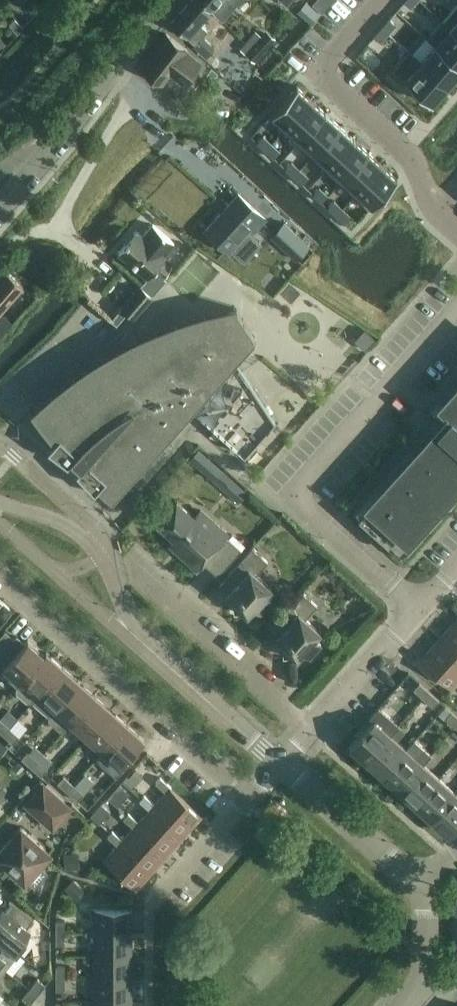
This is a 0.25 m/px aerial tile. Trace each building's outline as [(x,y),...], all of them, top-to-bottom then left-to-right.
[(171,21),(186,35),(187,34),(189,36),(194,29),(198,33),(207,24),(202,20),(211,11),(209,9),(211,8),(202,0),(191,0),(171,21)] [(211,8),(221,17),(237,0),(202,0),(211,8)] [(311,3),(321,12),(332,0),(314,0),(311,3)] [(306,1),(297,11),(310,24),(320,13),(306,1)] [(443,20),(449,25),(456,32),(456,4),(443,20)] [(15,18),(9,24),(18,33),(22,29),(24,27),(23,27),(15,18)] [(388,18),(380,27),(381,27),(388,33),(396,25),(388,18)] [(428,37),(434,43),(456,62),(456,32),(449,25),(443,20),(428,37)] [(380,27),(373,35),(373,36),(380,42),(388,33),(381,27),(380,27)] [(186,50),(187,48),(166,32),(141,66),(162,81),(170,71),(184,82),(200,61),(186,50)] [(245,52),(255,60),(270,44),(270,43),(260,35),(245,52)] [(202,36),(194,46),(206,56),(214,46),(202,36)] [(419,60),(448,85),(456,75),(456,62),(434,43),(419,60)] [(408,50),(392,68),(403,78),(432,103),(448,85),(419,60),(408,50)] [(211,68),(207,74),(209,76),(216,75),(218,73),(211,68)] [(296,85),(271,113),(286,126),(311,99),(296,85)] [(311,99),(286,126),(300,139),(325,111),(311,99)] [(325,111),(300,139),(315,152),(339,124),(325,111)] [(339,124),(315,152),(329,165),(354,138),(339,124)] [(263,135),(256,142),(264,150),(271,142),(263,135)] [(354,138),(329,165),(343,178),(368,150),(354,138)] [(271,142),(264,150),(273,158),(280,150),(271,142)] [(368,150),(343,178),(358,191),(383,164),(368,150)] [(291,161),(284,168),(292,176),(299,168),(291,161)] [(383,164),(358,191),(372,204),(397,176),(383,164)] [(299,168),(292,176),(301,184),(308,176),(299,168)] [(319,187),(312,194),(320,202),(327,194),(319,187)] [(203,229),(229,253),(250,229),(254,233),(268,218),(238,191),(203,229)] [(334,199),(327,207),(335,215),(342,207),(334,199)] [(342,207),(335,215),(344,223),(351,215),(342,207)] [(296,261),(302,255),(303,255),(311,247),(310,246),(310,245),(284,221),(270,236),(296,261)] [(121,306),(110,318),(116,323),(126,311),(132,317),(153,294),(167,279),(166,278),(164,277),(173,267),(172,266),(171,267),(162,260),(166,255),(165,254),(175,242),(153,224),(143,235),(137,230),(118,251),(147,276),(141,284),(121,306)] [(23,283),(7,269),(0,277),(0,310),(23,283)] [(30,409),(29,410),(30,410),(53,440),(47,447),(67,461),(71,457),(80,465),(76,469),(106,494),(111,498),(159,446),(193,408),(245,454),(275,420),(236,359),(256,337),(236,307),(204,315),(172,325),(142,338),(112,353),(84,371),(58,390),(33,413),(30,409)] [(12,321),(0,311),(0,335),(12,321)] [(364,329),(354,340),(365,350),(375,339),(364,329)] [(405,546),(407,548),(422,532),(421,530),(428,522),(429,524),(442,510),(440,509),(447,501),(449,502),(456,493),(456,390),(453,395),(449,391),(439,403),(451,414),(436,429),(434,427),(427,436),(424,439),(426,440),(417,450),(415,448),(405,460),(406,462),(398,471),(396,470),(385,482),(387,483),(378,492),(377,491),(366,503),(368,504),(358,515),(388,542),(394,536),(405,546)] [(213,480),(221,487),(237,501),(246,492),(221,470),(213,480)] [(225,535),(227,533),(200,510),(194,516),(177,501),(178,500),(176,499),(156,522),(157,523),(158,522),(184,545),(178,552),(196,568),(202,561),(218,575),(241,549),(225,535)] [(270,588),(271,589),(271,588),(256,574),(268,561),(252,546),(220,582),(229,591),(227,594),(226,593),(225,594),(233,601),(234,611),(244,611),(248,614),(249,613),(248,613),(253,607),(260,613),(271,600),(264,594),(270,588)] [(332,563),(324,571),(333,580),(341,572),(332,563)] [(319,632),(320,633),(321,632),(305,618),(317,605),(301,590),(269,626),(279,635),(276,638),(275,637),(274,638),(283,645),(283,655),(293,655),(297,658),(298,657),(297,657),(302,651),(309,657),(321,644),(314,638),(319,632)] [(0,607),(0,614),(4,618),(11,610),(4,603),(0,607)] [(454,621),(437,640),(456,657),(456,624),(454,621)] [(0,637),(0,671),(17,686),(45,655),(44,654),(28,639),(26,642),(24,644),(23,645),(14,637),(6,630),(0,637)] [(437,640),(420,659),(451,687),(456,681),(456,657),(437,640)] [(17,686),(16,687),(16,692),(26,701),(32,701),(33,700),(39,693),(63,666),(46,651),(44,654),(45,655),(17,686)] [(39,693),(33,700),(48,714),(78,680),(63,666),(39,693)] [(78,680),(48,714),(48,720),(59,729),(65,729),(72,722),(96,695),(95,695),(79,681),(78,680)] [(414,689),(423,697),(429,690),(420,682),(414,689)] [(445,696),(454,703),(456,700),(456,694),(451,689),(445,696)] [(434,706),(439,699),(429,690),(423,697),(434,706)] [(96,695),(72,722),(87,736),(111,709),(96,695)] [(350,746),(366,760),(390,734),(399,724),(379,707),(378,706),(369,716),(370,717),(373,720),(350,746)] [(0,717),(0,718),(9,726),(10,726),(17,717),(7,708),(0,717)] [(111,709),(87,736),(103,750),(122,730),(127,724),(111,709)] [(456,726),(456,724),(456,715),(452,710),(446,717),(456,726)] [(3,733),(9,726),(0,718),(0,730),(3,733)] [(122,730),(103,750),(120,765),(144,739),(127,724),(122,730)] [(3,733),(14,742),(20,735),(10,726),(9,726),(3,733)] [(390,734),(366,760),(382,774),(406,747),(390,734)] [(9,746),(0,738),(0,756),(9,746)] [(406,747),(382,774),(399,790),(423,763),(432,754),(415,738),(406,747)] [(21,757),(31,766),(37,759),(27,750),(21,757)] [(31,766),(41,775),(48,768),(37,759),(31,766)] [(423,763),(399,790),(415,804),(439,777),(423,763)] [(135,768),(128,776),(136,783),(143,775),(135,768)] [(57,782),(67,791),(74,784),(64,775),(57,782)] [(155,804),(186,831),(201,815),(170,788),(171,787),(160,776),(155,782),(166,791),(155,804)] [(439,777),(415,804),(431,818),(455,791),(439,777)] [(79,778),(74,784),(83,792),(88,786),(79,778)] [(43,784),(27,802),(53,825),(70,807),(43,784)] [(67,791),(76,799),(83,792),(74,784),(67,791)] [(112,791),(107,797),(117,806),(123,799),(116,793),(113,790),(112,791)] [(431,818),(448,833),(456,822),(456,793),(455,791),(431,818)] [(139,821),(170,849),(186,831),(155,804),(144,794),(139,800),(150,809),(139,821)] [(123,839),(153,868),(170,849),(139,821),(128,812),(123,818),(134,827),(123,839)] [(25,878),(35,886),(48,871),(38,863),(49,851),(21,826),(0,849),(0,856),(25,878)] [(118,845),(104,860),(136,888),(153,868),(123,839),(112,830),(107,836),(118,845)] [(78,852),(64,853),(65,868),(80,867),(78,852)] [(73,879),(64,887),(75,898),(83,890),(73,879)] [(0,912),(0,936),(16,949),(30,932),(26,928),(34,918),(10,899),(9,900),(11,902),(4,911),(2,909),(0,912)] [(94,908),(94,932),(132,932),(132,908),(130,908),(94,908)] [(56,920),(56,931),(65,932),(65,920),(56,920)] [(56,931),(56,944),(65,944),(65,932),(56,931)] [(132,932),(94,932),(94,955),(132,955),(132,932)] [(3,966),(16,949),(0,936),(0,964),(3,966)] [(94,955),(94,978),(132,978),(132,955),(94,955)] [(56,965),(56,977),(65,977),(65,965),(56,965)] [(65,989),(65,977),(56,977),(56,989),(65,989)] [(38,978),(30,988),(35,992),(37,994),(45,984),(38,978)] [(132,978),(94,978),(94,1000),(132,1000),(132,979),(132,978)] [(22,998),(29,1004),(37,994),(35,992),(30,988),(22,998)]
